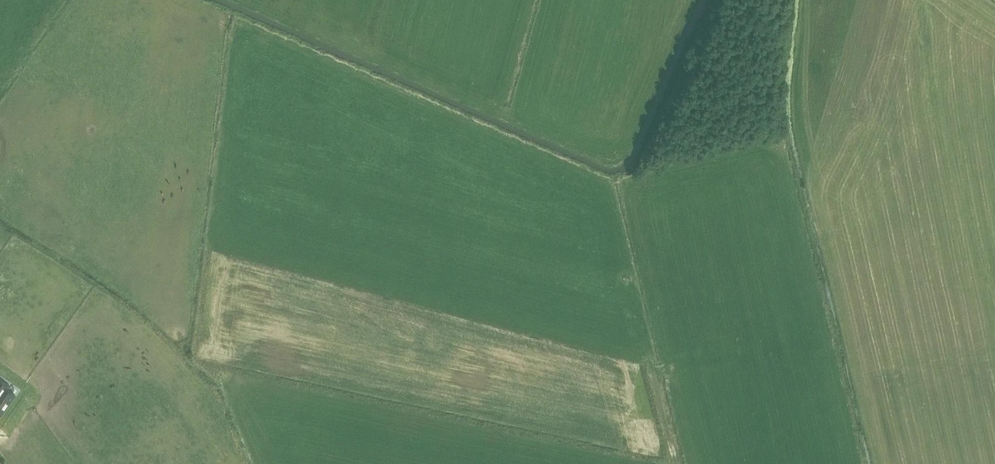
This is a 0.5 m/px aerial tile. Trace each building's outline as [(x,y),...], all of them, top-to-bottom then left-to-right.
[(2,415),(16,394),(8,388),(10,385),(0,377),(0,414),(2,415)]
